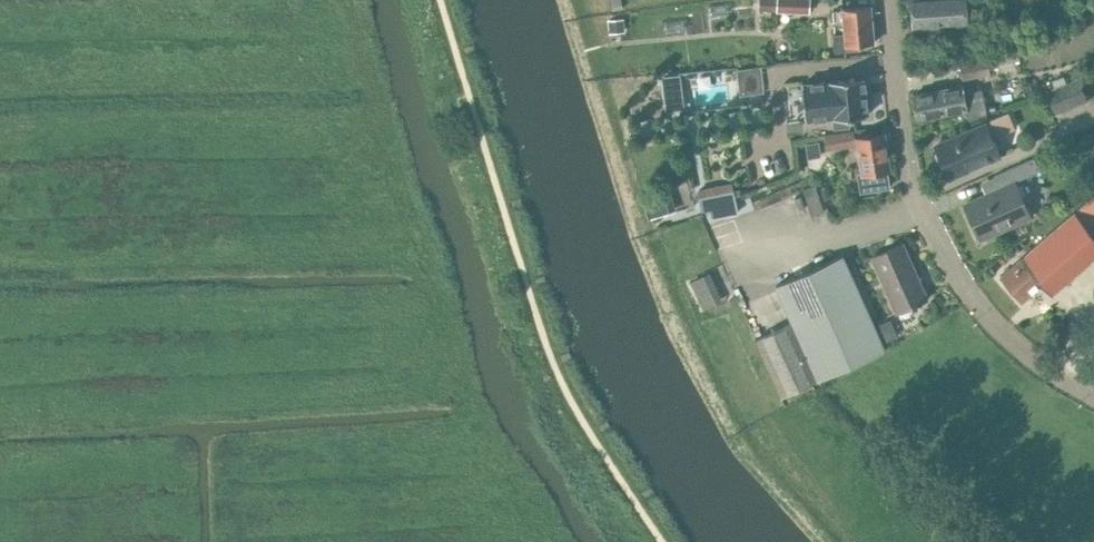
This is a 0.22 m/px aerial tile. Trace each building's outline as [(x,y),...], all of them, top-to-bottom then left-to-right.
[(760,10),(777,10),(777,0),(760,0),(760,10)] [(777,10),(777,12),(810,13),(811,0),(777,0),(777,10)] [(967,22),(965,0),(929,0),(912,1),(914,26),(967,22)] [(842,8),(845,32),(832,33),(834,51),(847,50),(859,49),(858,44),(875,42),(872,6),(842,8)] [(610,20),(607,20),(608,33),(608,34),(625,32),(624,18),(610,20)] [(960,64),(963,80),(990,74),(988,67),(1021,59),(1018,49),(986,57),(986,59),(960,64)] [(764,93),(761,66),(736,69),(739,95),(764,93)] [(848,116),(868,114),(865,76),(829,80),(829,81),(802,84),(806,119),(832,117),(833,118),(834,127),(849,126),(848,116)] [(1046,91),(1055,116),(1089,101),(1078,77),(1046,91)] [(962,86),(914,96),(919,120),(967,110),(969,118),(986,112),(986,110),(982,89),(964,95),(962,86)] [(1015,126),(1008,112),(992,119),(993,122),(987,124),(987,123),(936,145),(938,149),(936,154),(939,162),(944,164),(950,178),(1001,155),(991,132),(997,130),(998,134),(1015,126)] [(828,150),(857,146),(855,131),(825,136),(828,150)] [(857,138),(862,173),(858,174),(861,192),(889,187),(886,171),(890,170),(885,134),(857,138)] [(1034,158),(992,177),(997,189),(966,203),(982,240),(1033,216),(1017,181),(1040,171),(1034,158)] [(812,215),(825,211),(816,185),(803,189),(812,215)] [(734,188),(699,195),(702,210),(710,209),(712,219),(739,214),(734,188)] [(662,191),(642,198),(647,210),(649,219),(669,212),(667,206),(662,191)] [(1093,257),(1093,195),(1075,212),(1001,276),(1022,301),(1037,288),(1039,290),(1046,285),(1053,293),(1093,257)] [(898,313),(928,299),(903,243),(872,257),(898,313)] [(782,395),(819,378),(886,348),(844,255),(777,285),(793,322),(756,339),(782,395)] [(704,275),(690,281),(703,309),(717,303),(704,275)]
